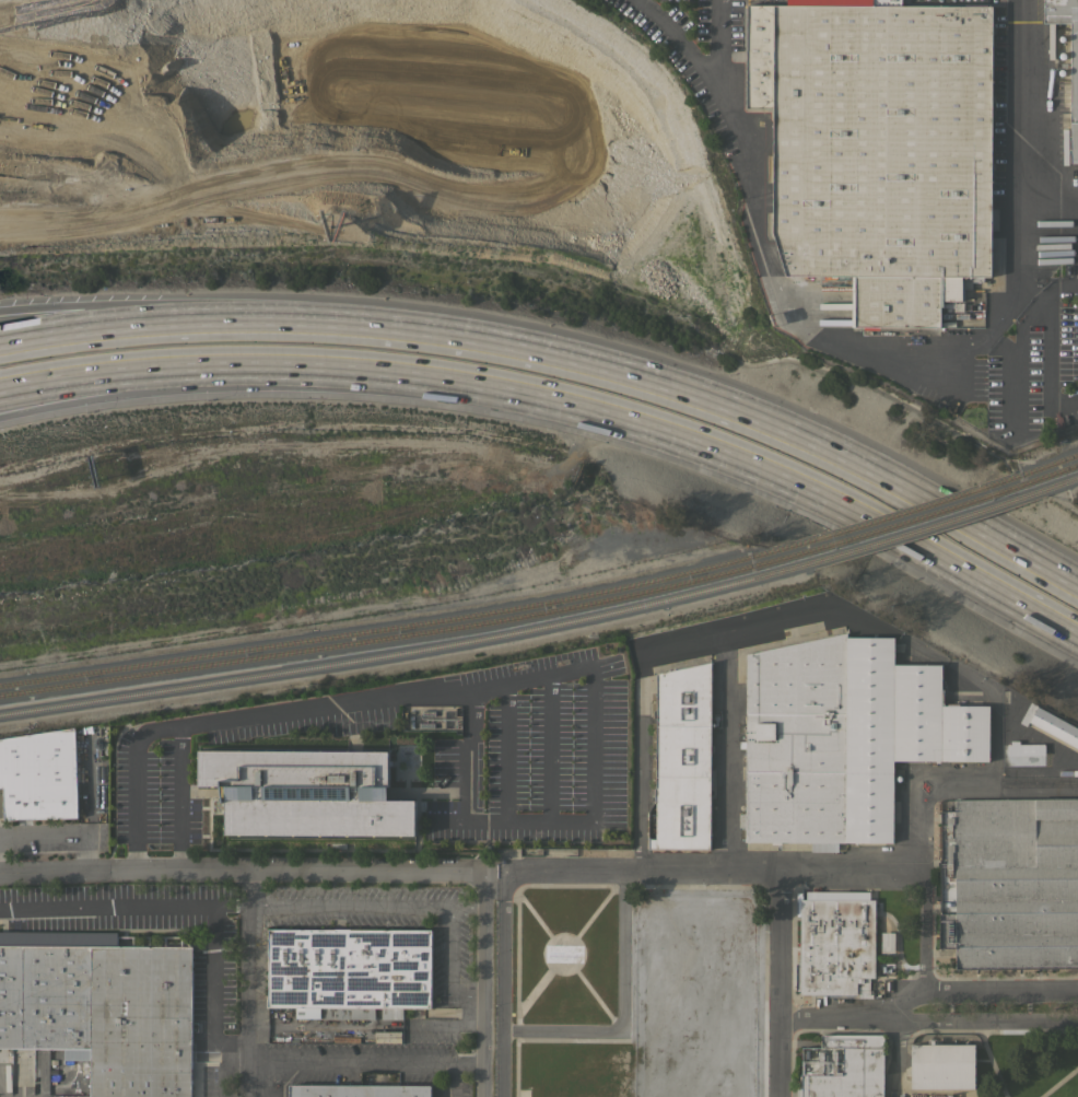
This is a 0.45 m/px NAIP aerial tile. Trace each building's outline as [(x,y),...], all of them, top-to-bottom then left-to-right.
[(787,2),(787,0),(902,0),(902,1),(997,1),(997,273),(991,273),(991,277),(983,277),(983,282),(972,282),(972,289),(964,289),(964,277),(962,277),(962,302),(949,302),(949,322),(940,322),(940,327),(879,327),(879,330),(864,330),(864,327),(853,327),(853,277),(786,276),(773,232),(773,108),(747,108),(747,5),(752,5),(752,2),(787,2)] [(1044,23),(1044,0),(1077,0),(1077,164),(1071,164),(1070,23),(1044,23)] [(893,760),(893,843),(839,842),(839,851),(811,851),(811,842),(781,842),(781,844),(772,844),(772,842),(745,842),(745,827),(739,827),(739,814),(745,814),(746,748),(739,748),(739,726),(746,726),(746,654),(847,633),(847,637),(894,637),(894,665),(941,665),(941,689),(944,689),(944,705),(988,705),(988,761),(893,760)] [(710,849),(648,849),(648,836),(651,839),(655,839),(656,803),(654,803),(654,789),(656,787),(656,674),(711,662),(710,849)] [(1031,702),(1077,728),(1077,749),(1029,722),(1027,726),(1020,723),(1031,702)] [(3,787),(0,787),(0,738),(74,727),(78,818),(4,819),(3,787)] [(1007,755),(1007,744),(1010,744),(1010,742),(1019,742),(1019,744),(1044,744),(1044,755),(1007,755)] [(389,751),(388,800),(414,800),(414,835),(226,833),(226,785),(199,785),(200,750),(389,751)] [(993,800),(1077,799),(1077,968),(993,969),(993,800)] [(956,969),(954,948),(939,948),(939,913),(940,913),(940,860),(941,860),(941,812),(954,812),(954,800),(993,800),(993,969),(956,969)] [(875,978),(870,978),(869,993),(872,993),(872,997),(858,997),(858,991),(857,991),(857,994),(800,994),(800,991),(797,991),(797,962),(799,962),(800,915),(797,915),(797,891),(801,891),(801,899),(806,899),(806,891),(869,891),(869,899),(875,899),(875,978)] [(431,930),(431,1008),(402,1008),(402,1018),(382,1018),(382,1008),(375,1007),(375,1019),(295,1018),(295,1007),(268,1007),(269,929),(431,930)] [(63,1048),(0,1047),(0,931),(90,932),(90,1060),(63,1060),(63,1048)] [(191,1080),(191,1096),(90,1096),(90,1060),(90,932),(117,932),(117,935),(181,936),(191,946),(191,1069),(194,1069),(194,1080),(191,1080)] [(884,1035),(883,1096),(801,1096),(801,1048),(821,1048),(821,1035),(884,1035)] [(928,1045),(928,1039),(936,1039),(936,1045),(974,1045),(974,1088),(912,1089),(911,1045),(928,1045)] [(11,1062),(11,1049),(0,1049),(0,1062),(11,1062)] [(431,1086),(431,1096),(289,1096),(289,1085),(431,1086)]
